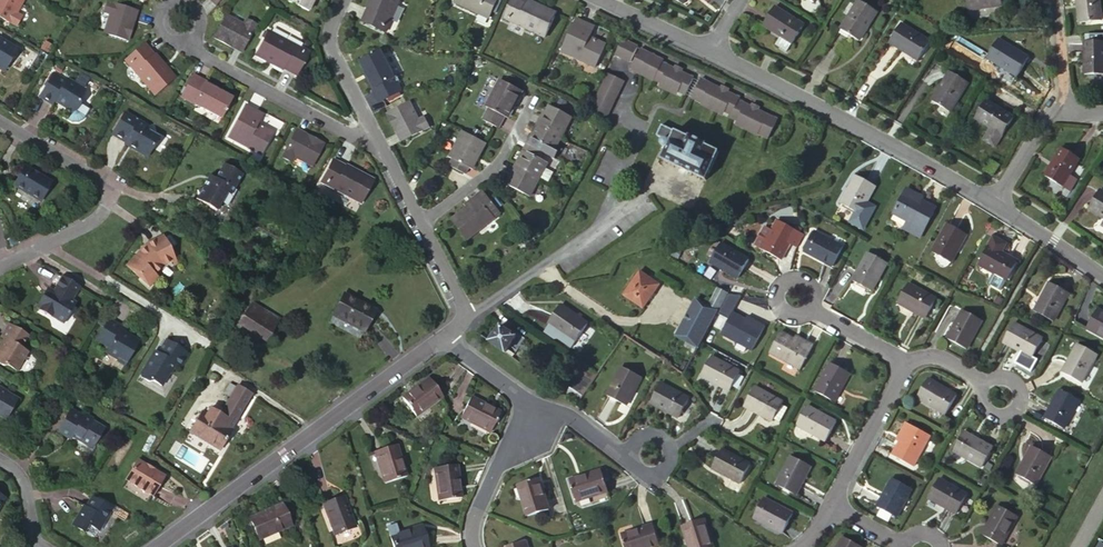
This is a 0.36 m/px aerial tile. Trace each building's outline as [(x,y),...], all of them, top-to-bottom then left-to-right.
[(24,1),(22,0),(0,0),(0,23),(14,31),(20,21),(15,18),(24,1)] [(310,0),(284,0),(283,4),(304,13),(309,3),(310,0)] [(363,21),(384,31),(398,0),(372,0),(363,21)] [(451,1),(485,17),(492,0),(452,0),(451,1)] [(551,38),(560,16),(524,0),(518,0),(509,19),(551,38)] [(818,9),(824,0),(802,0),(818,9)] [(967,11),(1002,8),(1002,0),(967,0),(967,11)] [(1083,29),(1102,26),(1102,20),(1101,0),(1080,0),(1083,29)] [(96,18),(90,37),(117,45),(123,26),(120,26),(124,16),(93,6),(90,17),(96,18)] [(880,17),(860,6),(844,34),(863,45),(880,17)] [(236,22),(219,13),(205,38),(223,47),(224,45),(234,50),(249,22),(239,17),(236,22)] [(806,30),(776,13),(765,32),(772,35),(784,43),(779,52),(790,58),(806,30)] [(581,20),(564,52),(597,69),(608,49),(601,45),(602,43),(593,39),(598,29),(581,20)] [(930,47),(903,31),(891,51),(919,67),(930,47)] [(250,55),(291,77),(302,56),(262,34),(250,55)] [(1030,59),(1001,42),(989,62),(1018,79),(1030,59)] [(1089,44),(1088,76),(1102,77),(1102,44),(1089,44)] [(3,62),(6,61),(11,52),(0,46),(0,67),(3,62)] [(635,53),(621,46),(613,62),(627,69),(635,53)] [(121,65),(151,99),(169,83),(138,49),(121,65)] [(365,70),(381,101),(402,91),(381,50),(360,61),(365,70)] [(659,65),(639,55),(629,76),(634,78),(639,80),(641,78),(653,84),(653,86),(658,89),(677,98),(684,102),(693,85),(680,79),(677,84),(670,81),(673,75),(661,69),(659,72),(656,71),(659,65)] [(365,70),(362,71),(378,103),(381,101),(365,70)] [(675,72),(673,75),(670,81),(677,84),(680,79),(681,75),(675,72)] [(591,110),(608,118),(624,80),(607,73),(591,110)] [(84,92),(66,82),(65,83),(52,76),(40,96),(53,104),(55,101),(60,104),(61,101),(65,103),(63,105),(73,111),(76,110),(79,106),(78,103),(80,100),(84,92)] [(216,97),(217,95),(186,78),(185,81),(216,97)] [(489,108),(483,119),(499,128),(505,116),(508,118),(523,91),(501,79),(486,106),(489,108)] [(969,90),(950,79),(933,107),(952,119),(969,90)] [(174,102),(214,123),(225,102),(216,97),(185,81),(174,102)] [(720,95),(701,85),(690,104),(695,106),(700,109),(701,106),(722,117),(730,120),(730,123),(738,127),(751,134),(757,137),(757,139),(767,144),(777,126),(756,115),(753,121),(748,118),(750,113),(738,107),(739,104),(726,98),(722,103),(717,101),(720,95)] [(722,92),(720,95),(717,101),(722,103),(726,98),(727,94),(722,92)] [(89,106),(80,100),(78,103),(79,106),(76,110),(73,111),(68,118),(73,121),(79,120),(84,116),(89,106)] [(421,118),(413,101),(387,114),(396,132),(399,130),(403,140),(432,126),(427,116),(421,118)] [(572,117),(550,105),(543,118),(541,117),(538,124),(539,125),(540,125),(562,136),(572,117)] [(241,107),(224,139),(257,156),(268,135),(261,132),(262,130),(253,125),(258,116),(241,107)] [(1015,124),(988,107),(979,124),(992,132),(987,141),(1000,148),(1015,124)] [(752,110),(750,113),(748,118),(753,121),(756,115),(758,113),(752,110)] [(147,155),(157,138),(147,132),(145,126),(123,113),(110,135),(124,143),(130,147),(131,150),(143,157),(147,155)] [(672,128),(666,124),(664,127),(663,127),(657,138),(664,142),(663,144),(663,147),(664,148),(665,150),(668,152),(664,162),(707,183),(720,155),(708,149),(709,146),(692,138),(690,141),(671,131),(672,128)] [(546,146),(554,150),(562,136),(540,125),(539,125),(532,139),(530,137),(527,144),(543,152),(546,146)] [(486,142),(464,131),(450,157),(453,159),(449,165),(465,174),(469,167),(472,168),(486,142)] [(289,161),(306,170),(319,145),(302,136),(300,138),(291,133),(276,161),(286,166),(289,161)] [(548,163),(540,159),(543,152),(527,144),(524,150),(526,151),(518,165),(540,177),(545,169),(548,163)] [(1084,163),(1066,151),(1048,180),(1076,196),(1084,183),(1075,178),(1084,163)] [(317,180),(358,201),(368,180),(328,159),(317,180)] [(199,190),(195,192),(196,196),(198,202),(200,206),(204,205),(215,211),(219,203),(223,205),(227,203),(234,190),(232,189),(240,174),(221,164),(212,179),(209,177),(203,189),(199,190)] [(508,185),(530,196),(540,177),(518,165),(516,164),(512,171),(514,172),(508,185)] [(50,182),(23,166),(12,186),(39,201),(50,182)] [(552,173),(545,169),(540,177),(548,181),(552,173)] [(203,189),(209,177),(207,176),(199,190),(203,189)] [(880,191),(860,181),(845,209),(864,219),(880,191)] [(914,194),(906,189),(892,214),(905,222),(901,227),(920,237),(921,234),(922,231),(924,227),(933,212),(922,206),(911,201),(914,194)] [(477,195),(480,198),(468,207),(451,220),(467,239),(501,213),(484,190),(477,195)] [(925,200),(914,194),(911,201),(922,206),(925,200)] [(477,195),(466,204),(468,207),(480,198),(477,195)] [(1091,215),(1102,222),(1102,196),(1091,215)] [(795,248),(801,238),(778,224),(772,235),(762,253),(761,253),(779,263),(789,245),(795,248)] [(964,238),(945,227),(930,254),(949,264),(964,238)] [(772,235),(764,231),(754,248),(762,253),(772,235)] [(841,250),(814,235),(803,254),(830,269),(841,250)] [(136,259),(134,257),(125,266),(147,288),(156,279),(153,276),(161,267),(170,263),(172,267),(173,267),(167,253),(169,252),(162,238),(146,245),(139,252),(141,254),(136,259)] [(1016,267),(1002,259),(1006,250),(994,244),(979,269),(1006,284),(1016,267)] [(751,264),(723,248),(713,266),(741,282),(751,264)] [(167,253),(173,267),(175,266),(169,252),(167,253)] [(884,266),(866,257),(850,284),(869,294),(884,266)] [(661,286),(642,273),(626,297),(646,310),(661,286)] [(1071,295),(1052,284),(1036,312),(1042,315),(1049,319),(1055,323),(1071,295)] [(935,300),(908,285),(897,304),(924,319),(935,300)] [(73,301),(55,291),(46,305),(45,306),(41,308),(39,306),(29,322),(56,338),(69,317),(66,314),(73,301)] [(372,310),(341,293),(330,314),(361,330),(372,310)] [(728,299),(719,293),(710,309),(720,313),(728,299)] [(276,320),(249,302),(249,303),(236,323),(264,340),(276,320)] [(568,307),(563,304),(550,323),(566,333),(563,339),(575,347),(577,345),(578,343),(591,323),(568,307)] [(715,322),(717,318),(708,313),(696,305),(686,324),(681,334),(690,338),(687,345),(699,352),(702,346),(704,340),(715,322)] [(717,318),(720,313),(710,309),(708,313),(717,318)] [(982,323),(963,312),(949,339),(968,350),(982,323)] [(758,329),(735,317),(723,338),(754,354),(768,330),(760,326),(758,329)] [(126,336),(121,334),(123,330),(107,320),(95,340),(107,348),(104,353),(115,360),(114,362),(122,367),(137,341),(126,335),(126,336)] [(0,336),(0,339),(2,340),(0,343),(2,344),(0,347),(0,367),(1,368),(6,366),(15,372),(21,361),(24,360),(23,357),(26,353),(19,349),(26,337),(6,325),(0,336)] [(1045,341),(1018,326),(1009,343),(1036,358),(1045,341)] [(496,347),(507,355),(518,337),(502,327),(491,344),(496,347)] [(803,348),(781,336),(770,357),(801,373),(806,366),(810,358),(814,350),(805,345),(803,348)] [(176,368),(184,354),(161,341),(154,353),(152,357),(151,357),(150,356),(138,375),(140,378),(147,382),(151,382),(158,386),(164,375),(166,374),(171,366),(176,368)] [(1101,356),(1083,345),(1067,371),(1086,382),(1101,356)] [(741,377),(712,361),(702,379),(730,395),(741,377)] [(642,377),(623,365),(606,392),(624,404),(630,396),(642,377)] [(598,377),(600,375),(587,366),(575,385),(587,393),(590,390),(598,377)] [(852,376),(835,367),(820,393),(838,403),(852,376)] [(691,396),(663,379),(651,397),(679,414),(691,396)] [(430,382),(406,400),(419,416),(443,398),(430,382)] [(228,397),(234,387),(228,383),(222,393),(228,397)] [(959,399),(930,383),(921,399),(949,415),(959,399)] [(207,408),(203,415),(199,412),(188,432),(218,449),(229,430),(228,429),(249,394),(235,385),(234,387),(228,397),(218,414),(207,408)] [(787,406),(758,388),(750,400),(745,408),(774,426),(776,424),(783,427),(791,413),(786,410),(787,406)] [(1083,401),(1065,391),(1048,419),(1067,429),(1083,401)] [(3,393),(3,394),(0,392),(0,419),(2,420),(15,399),(5,393),(3,393)] [(501,420),(473,403),(462,420),(490,437),(501,420)] [(81,416),(69,409),(68,411),(80,419),(81,416)] [(69,437),(88,447),(94,437),(96,438),(102,428),(91,422),(90,419),(83,414),(81,416),(80,419),(68,411),(55,432),(63,436),(65,432),(70,435),(69,437)] [(835,428),(806,412),(796,429),(826,445),(835,428)] [(937,440),(912,427),(908,434),(911,436),(905,447),(898,459),(920,471),(937,440)] [(908,434),(901,446),(905,447),(911,436),(908,434)] [(90,449),(96,438),(94,437),(88,447),(90,449)] [(993,457),(964,441),(953,459),(982,475),(993,457)] [(393,447),(373,453),(383,483),(402,477),(393,447)] [(754,463),(725,448),(716,466),(744,481),(754,463)] [(1056,462),(1036,452),(1019,480),(1039,492),(1056,462)] [(613,462),(607,464),(610,474),(616,472),(613,462)] [(814,473),(795,462),(779,488),(798,500),(814,473)] [(140,463),(128,482),(156,498),(167,479),(140,463)] [(607,463),(574,474),(581,496),(614,484),(610,474),(607,463)] [(451,467),(432,469),(438,505),(457,502),(456,497),(455,489),(451,467)] [(543,475),(522,482),(533,514),(554,507),(543,475)] [(918,493),(898,481),(883,510),(902,521),(918,493)] [(970,497),(942,481),(932,499),(960,514),(970,497)] [(83,532),(88,525),(98,531),(111,509),(91,497),(85,508),(83,506),(72,525),(83,532)] [(794,519),(768,500),(755,515),(781,535),(794,519)] [(342,503),(321,508),(331,541),(352,535),(342,503)] [(1020,518),(1001,508),(986,535),(1006,546),(1020,518)] [(690,518),(700,546),(721,546),(722,546),(710,511),(690,518)] [(260,546),(263,546),(289,539),(294,537),(293,532),(287,515),(254,525),(260,546)] [(381,531),(387,546),(405,546),(421,542),(415,521),(381,531)] [(629,532),(634,546),(659,546),(668,544),(660,522),(629,532)]
